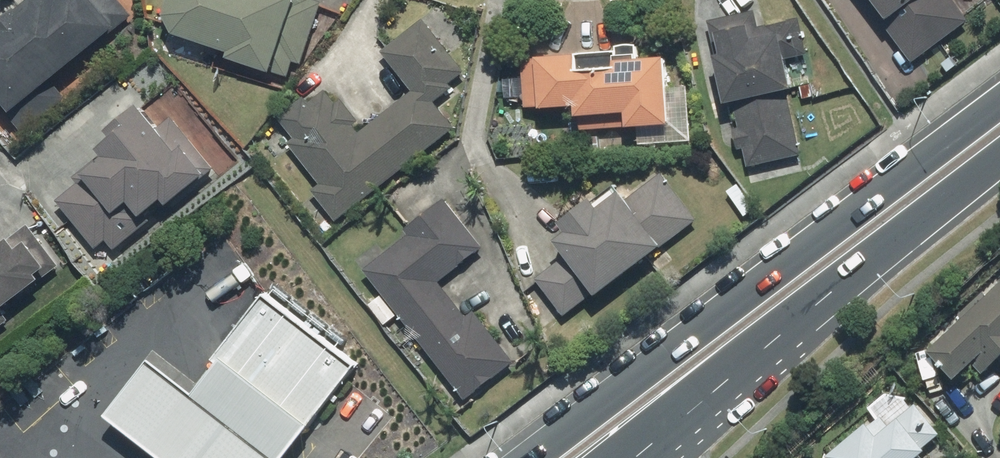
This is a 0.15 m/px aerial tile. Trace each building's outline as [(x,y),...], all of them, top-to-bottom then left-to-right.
[(0,27),(0,110),(4,107),(10,116),(137,16),(125,0),(35,0),(0,27)] [(307,0),(172,0),(164,22),(238,48),(236,55),(280,70),(285,57),(303,63),(323,5),(307,0)] [(892,11),(884,16),(918,60),(974,17),(961,0),(883,0),(892,11)] [(805,19),(790,21),(761,27),(758,10),(713,18),(720,57),(726,56),(735,101),(740,100),(744,123),(739,123),(743,148),(749,147),(753,165),(806,155),(799,116),(807,115),(802,89),(796,56),(811,54),(805,19)] [(385,52),(415,89),(364,131),(359,125),(366,119),(349,98),(344,102),(333,88),(317,100),(312,93),(281,119),(329,179),(314,191),(339,221),(458,126),(438,101),(458,86),(455,83),(467,73),(424,20),(385,52)] [(677,55),(647,55),(647,41),(621,41),(621,48),(530,49),(531,105),(583,105),(583,124),(679,122),(677,55)] [(151,211),(172,194),(176,199),(217,166),(176,115),(168,122),(149,98),(132,112),(138,118),(109,142),(113,147),(79,173),(86,181),(62,200),(99,246),(109,238),(117,247),(155,216),(151,211)] [(572,245),(575,248),(540,277),(570,312),(604,284),(609,289),(695,217),(659,173),(636,192),(629,184),(610,200),(604,192),(572,218),(579,227),(566,238),(572,245)] [(405,312),(411,320),(395,333),(407,349),(424,336),(472,398),(519,361),(478,308),(468,316),(440,280),(487,244),(450,196),(410,228),(413,232),(369,266),(390,292),(373,305),(389,325),(405,312)] [(49,273),(46,269),(56,261),(27,226),(18,233),(0,247),(0,312),(49,273)] [(990,372),(999,363),(999,289),(938,346),(964,374),(979,361),(990,372)] [(359,363),(271,296),(201,389),(289,455),(359,363)] [(159,357),(117,412),(178,457),(292,457),(289,455),(201,389),(159,357)] [(950,433),(923,403),(888,434),(873,448),(858,431),(836,450),(843,457),(922,457),(950,433)]
